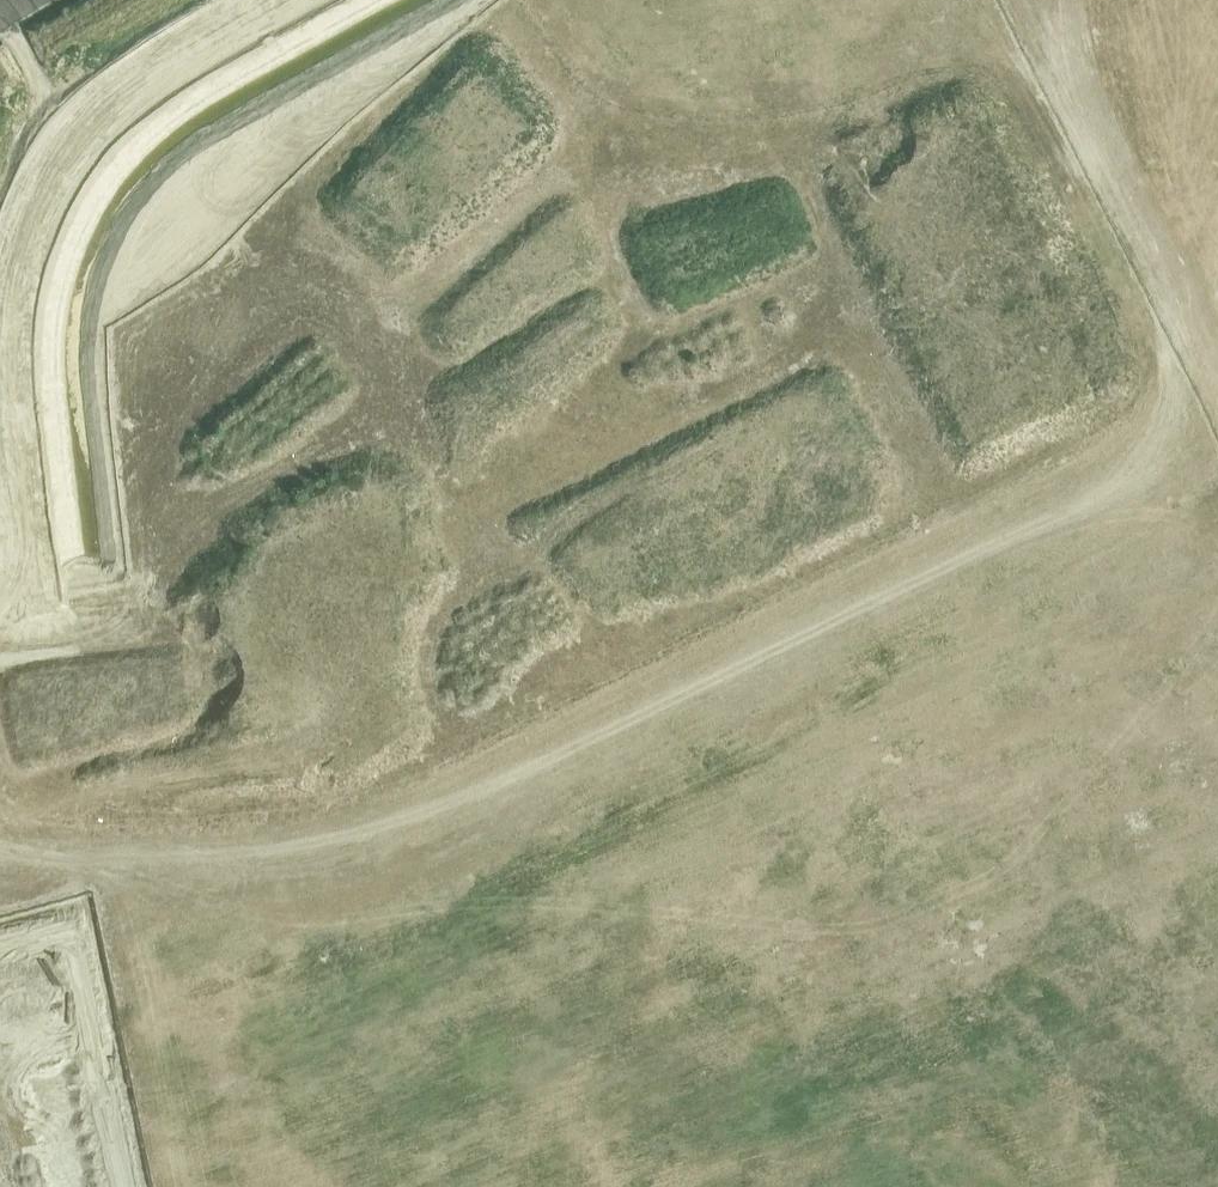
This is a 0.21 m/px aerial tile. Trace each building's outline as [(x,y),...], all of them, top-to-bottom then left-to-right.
[(41,1074),(0,1083),(0,1186),(64,1186),(41,1074)]
